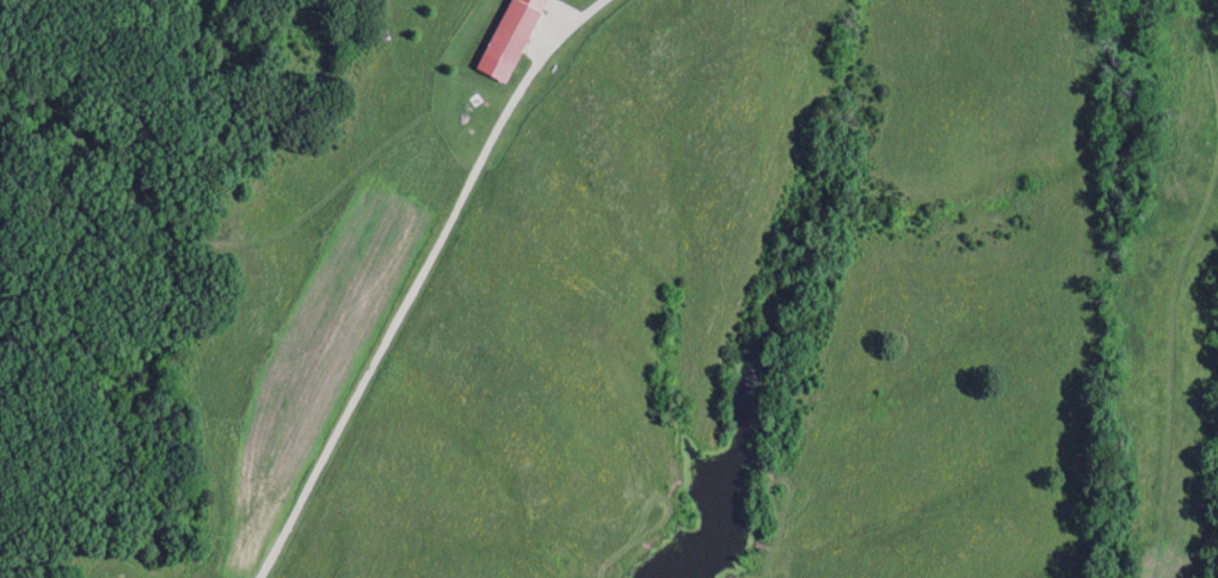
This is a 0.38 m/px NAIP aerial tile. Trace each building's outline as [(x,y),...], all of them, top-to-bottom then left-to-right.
[(505,83),(540,11),(518,0),(509,0),(476,68),(505,83)]
